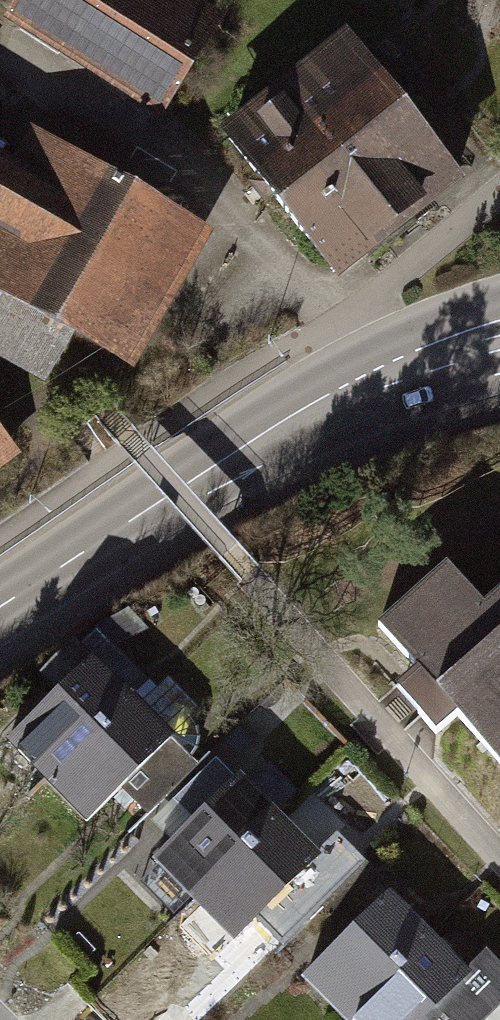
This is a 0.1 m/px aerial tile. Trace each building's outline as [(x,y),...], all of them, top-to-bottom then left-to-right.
[(0,23),(0,24),(154,117),(213,20),(179,0),(14,0),(0,23)] [(338,44),(277,93),(397,241),(458,192),(338,44)] [(335,290),(397,241),(277,93),(216,142),(335,290)] [(39,393),(68,345),(120,377),(202,240),(107,183),(120,161),(51,120),(38,142),(22,132),(0,168),(0,370),(39,393)] [(365,633),(496,778),(499,775),(499,584),(471,610),(435,569),(365,633)] [(34,778),(122,694),(82,649),(0,722),(0,741),(34,778)] [(34,778),(74,820),(162,736),(122,694),(34,778)] [(147,847),(190,888),(266,810),(223,769),(147,847)] [(190,888),(232,929),(308,851),(266,810),(190,888)] [(339,1019),(341,1019),(426,934),(377,889),(295,974),(339,1019)] [(499,992),(499,969),(477,944),(456,961),(426,934),(341,1019),(408,1019),(411,1018),(413,1019),(472,1019),(499,992)]
